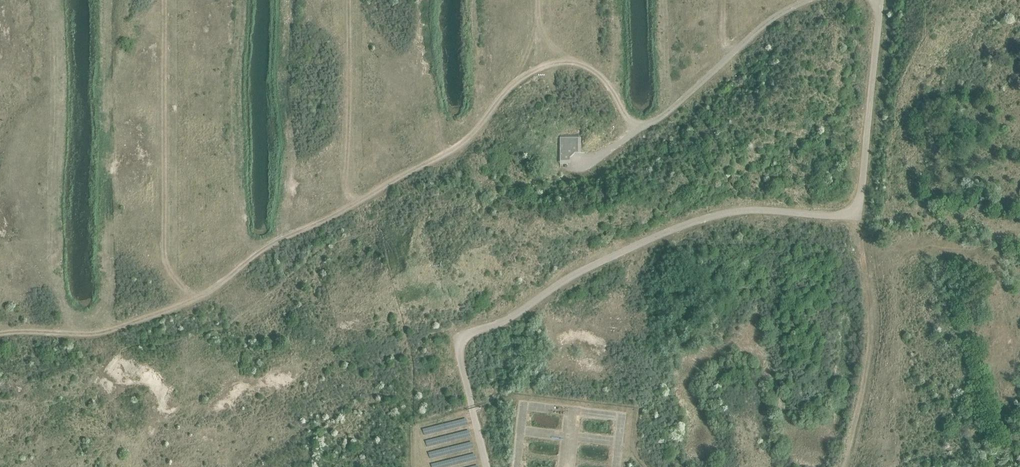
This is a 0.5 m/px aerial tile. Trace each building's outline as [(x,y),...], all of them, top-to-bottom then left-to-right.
[(578,134),(561,134),(557,138),(557,161),(560,163),(570,163),(570,157),(575,152),(581,153),(581,137),(578,134)]
